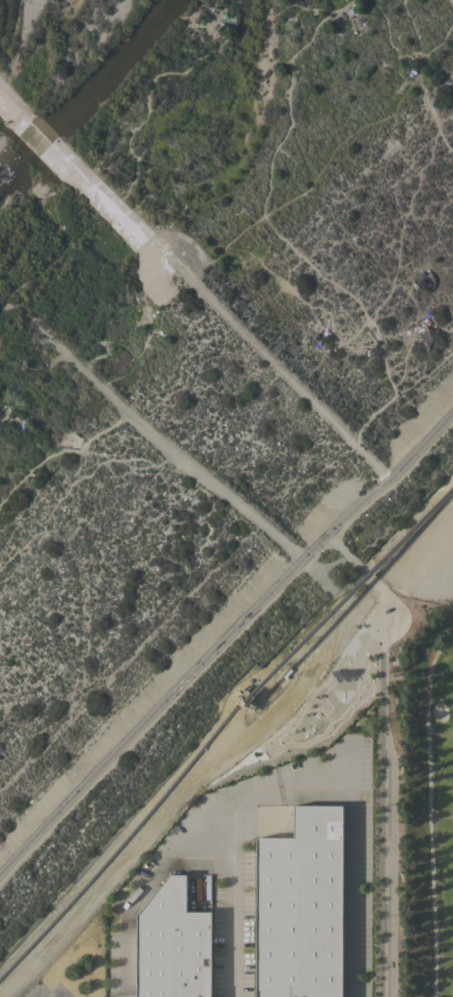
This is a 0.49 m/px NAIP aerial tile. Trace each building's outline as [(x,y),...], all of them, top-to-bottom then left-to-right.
[(342,805),(342,996),(256,996),(256,838),(293,838),(293,805),(342,805)] [(211,912),(210,996),(136,996),(137,914),(169,874),(186,874),(185,911),(211,912)]
